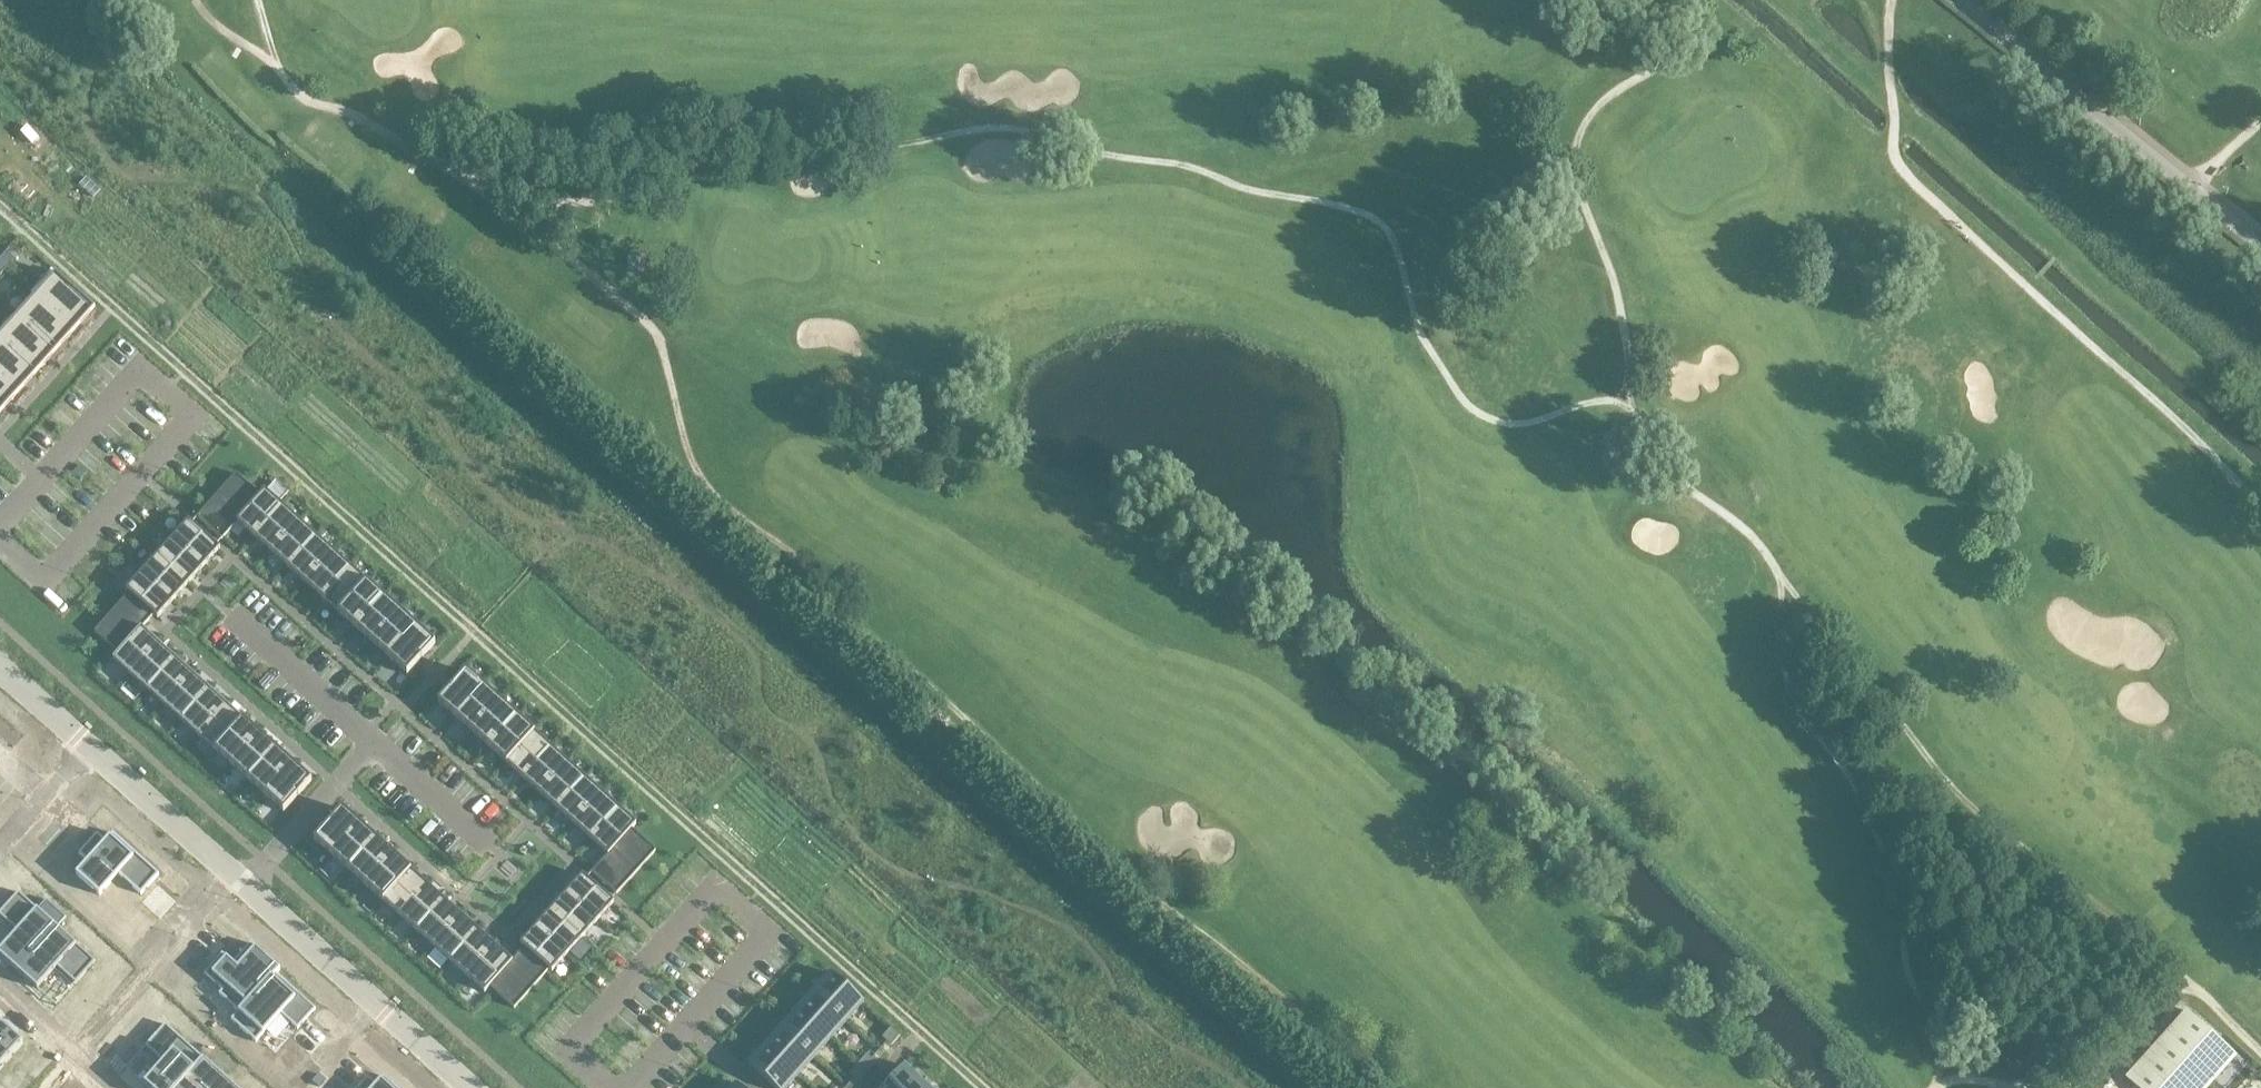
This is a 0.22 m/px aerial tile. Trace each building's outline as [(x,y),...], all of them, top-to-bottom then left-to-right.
[(0,259),(0,263),(6,269),(14,260),(6,252),(0,259)] [(52,270),(33,292),(70,325),(76,331),(96,310),(89,304),(52,270)] [(32,301),(18,317),(50,347),(57,353),(76,331),(70,325),(33,292),(31,294),(35,297),(32,301)] [(32,367),(38,373),(57,353),(50,347),(18,317),(0,336),(0,338),(32,367)] [(13,388),(20,394),(38,373),(32,367),(0,338),(0,376),(13,388)] [(0,378),(0,412),(17,393),(0,378)] [(235,476),(197,518),(222,540),(238,523),(237,522),(261,495),(236,474),(235,476)] [(261,495),(237,522),(238,523),(255,538),(283,507),(265,491),(261,495)] [(283,507),(255,538),(272,553),(300,522),(283,507)] [(189,522),(173,539),(205,567),(220,550),(189,522)] [(300,522),(272,553),(288,568),(316,537),(300,522)] [(316,537),(288,568),(305,583),(333,552),(316,537)] [(173,539),(158,556),(190,584),(205,567),(173,539)] [(333,552),(305,583),(321,598),(349,567),(333,552)] [(158,556),(143,573),(174,601),(190,584),(158,556)] [(349,567),(321,598),(339,614),(367,582),(349,567)] [(143,573),(127,591),(130,593),(155,616),(158,619),(174,601),(143,573)] [(367,582),(339,614),(356,629),(384,598),(367,582)] [(130,593),(95,632),(119,653),(142,628),(143,630),(155,616),(130,593)] [(384,598),(356,629),(373,644),(401,613),(384,598)] [(401,613),(373,644),(390,659),(418,628),(401,613)] [(119,653),(114,660),(131,675),(159,644),(143,630),(142,628),(119,653)] [(418,628),(390,659),(406,674),(407,675),(435,644),(434,642),(418,628)] [(159,644),(131,675),(148,691),(176,660),(159,644)] [(176,660),(148,691),(165,706),(193,675),(176,660)] [(466,671),(438,703),(456,718),(484,687),(466,671)] [(193,675),(165,706),(182,721),(210,690),(193,675)] [(484,687),(456,718),(473,733),(501,702),(484,687)] [(210,690),(182,721),(199,736),(227,705),(210,690)] [(501,702),(473,733),(489,749),(517,718),(501,702)] [(227,705),(199,736),(215,751),(243,720),(227,705)] [(517,718),(489,749),(490,749),(506,764),(534,733),(518,718),(517,718)] [(243,720),(215,751),(232,766),(260,735),(243,720)] [(534,733),(506,764),(523,779),(551,748),(534,733)] [(260,735),(232,766),(249,781),(277,750),(260,735)] [(551,748),(523,779),(540,794),(568,763),(551,748)] [(277,750),(249,781),(266,797),(294,766),(277,750)] [(568,763),(540,794),(557,809),(585,778),(568,763)] [(294,766),(266,797),(284,813),(312,782),(294,766)] [(585,778),(557,809),(574,824),(602,793),(585,778)] [(602,793),(574,824),(591,840),(619,809),(602,793)] [(343,809),(314,840),(332,856),(361,825),(343,809)] [(619,809),(591,840),(608,855),(608,856),(632,829),(636,824),(619,809)] [(361,825),(332,856),(349,871),(378,840),(361,825)] [(608,855),(592,873),(617,895),(656,851),(632,829),(608,856),(608,855)] [(88,862),(76,875),(100,896),(119,875),(141,895),(159,875),(113,834),(109,839),(112,842),(108,845),(101,838),(97,834),(79,854),(88,862)] [(378,840),(349,871),(366,886),(395,855),(378,840)] [(395,855),(366,886),(383,902),(412,871),(395,855)] [(412,871),(383,902),(399,917),(429,886),(412,871)] [(583,875),(567,893),(598,921),(613,904),(614,903),(583,875)] [(429,886),(399,917),(416,932),(445,901),(429,886)] [(0,951),(0,956),(18,972),(66,918),(46,900),(38,910),(19,893),(0,914),(0,916),(17,932),(0,951)] [(567,893),(552,910),(583,938),(598,921),(567,893)] [(445,901),(416,932),(433,947),(462,916),(445,901)] [(552,910),(537,927),(568,955),(583,938),(552,910)] [(462,916),(433,947),(450,962),(479,931),(462,916)] [(66,918),(18,972),(38,990),(57,968),(76,984),(96,962),(58,928),(67,918),(66,918)] [(537,927),(521,944),(524,948),(549,970),(552,973),(568,955),(537,927)] [(479,931),(450,962),(467,977),(496,946),(479,931)] [(223,954),(205,975),(223,991),(219,995),(239,1013),(231,1021),(232,1021),(279,969),(251,944),(243,954),(244,955),(245,955),(248,957),(238,969),(231,963),(232,963),(223,954)] [(496,946),(467,977),(485,993),(490,987),(514,962),(512,961),(496,946)] [(514,962),(490,987),(514,1009),(549,970),(524,948),(512,961),(514,962)] [(279,969),(232,1021),(256,1043),(276,1021),(275,1021),(281,1013),(292,1024),(298,1030),(316,1010),(292,988),(288,992),(284,988),(283,989),(273,979),(280,970),(279,969)] [(831,974),(814,992),(848,1022),(864,1003),(831,974)] [(814,992),(798,1010),(831,1040),(848,1022),(814,992)] [(798,1010),(782,1028),(816,1058),(831,1040),(798,1010)] [(2229,1060),(2183,1019),(2135,1071),(2145,1081),(2142,1084),(2146,1087),(2204,1087),(2229,1060)] [(23,1044),(2,1025),(0,1027),(0,1070),(23,1044)] [(145,1086),(147,1087),(179,1087),(204,1060),(166,1025),(146,1047),(164,1064),(145,1086)] [(782,1028),(766,1046),(799,1076),(816,1058),(782,1028)] [(891,1028),(882,1038),(891,1046),(900,1036),(891,1028)] [(749,1065),(775,1087),(788,1087),(799,1076),(766,1046),(749,1065)] [(867,1055),(858,1065),(867,1073),(876,1063),(867,1055)] [(179,1087),(236,1087),(204,1060),(179,1087)] [(858,1065),(849,1074),(858,1083),(867,1073),(858,1065)] [(884,1087),(918,1087),(923,1082),(905,1065),(884,1087)] [(303,1082),(293,1073),(280,1087),(298,1087),(303,1082)] [(372,1081),(368,1077),(358,1087),(379,1087),(372,1081)] [(384,1077),(379,1082),(382,1085),(379,1087),(396,1087),(384,1077)]
